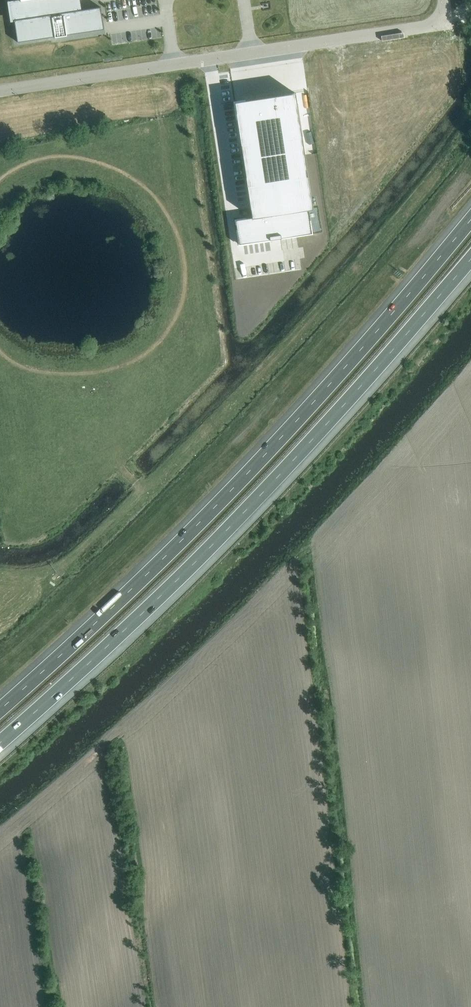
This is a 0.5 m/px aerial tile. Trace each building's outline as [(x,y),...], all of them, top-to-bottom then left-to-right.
[(20,0),(9,2),(11,20),(14,20),(17,42),(54,36),(55,37),(57,36),(57,34),(64,33),(64,35),(67,35),(66,34),(104,29),(100,7),(79,10),(78,0),(20,0)] [(252,217),(235,220),(239,244),(272,239),(271,235),(278,235),(278,238),(297,235),(311,233),(308,209),(312,208),(304,155),(294,92),(234,102),(252,217)]
